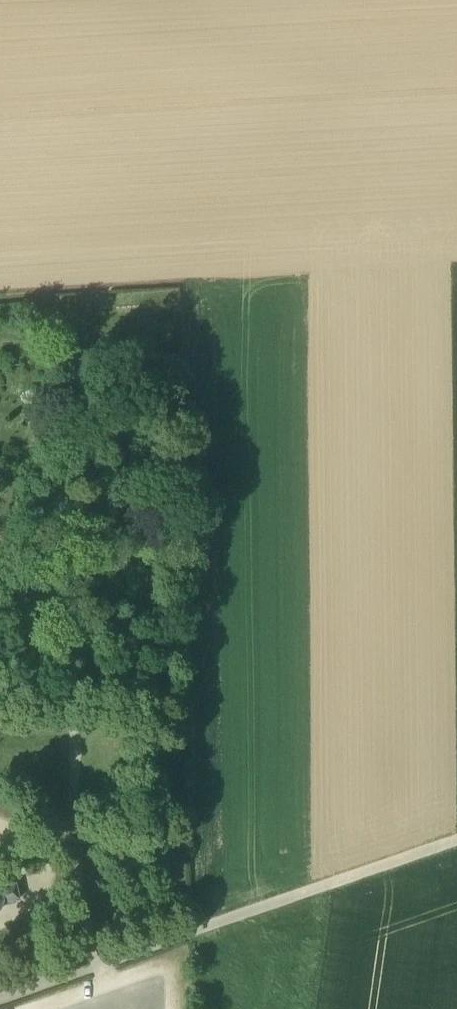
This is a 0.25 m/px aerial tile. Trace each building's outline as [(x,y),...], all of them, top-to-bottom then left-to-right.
[(2,903),(18,899),(15,883),(0,886),(0,908),(2,903)]
